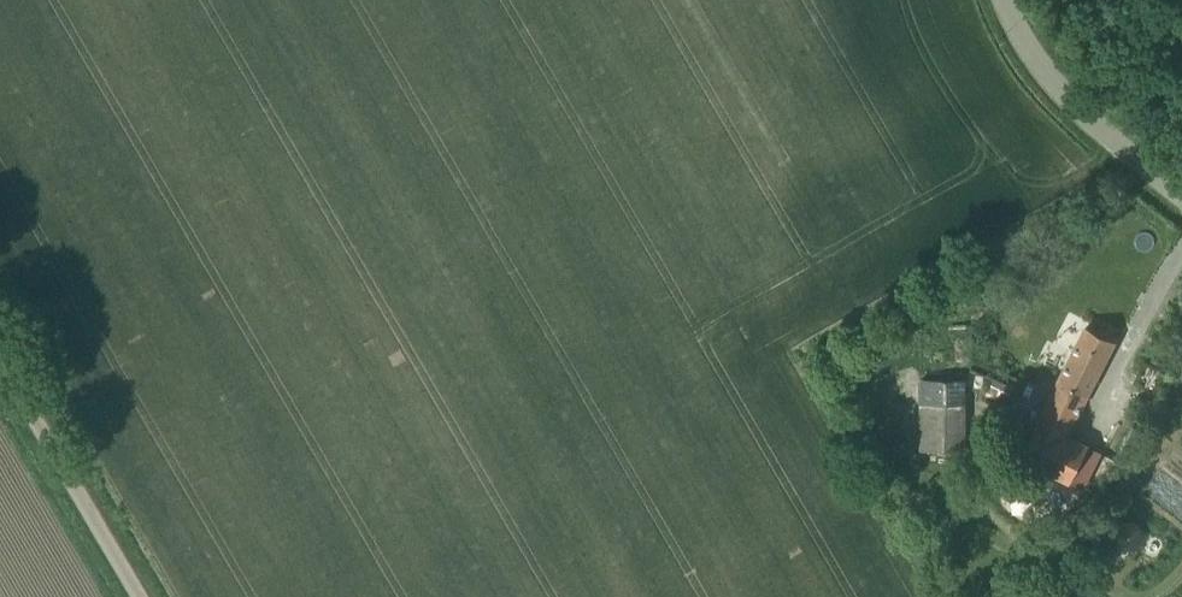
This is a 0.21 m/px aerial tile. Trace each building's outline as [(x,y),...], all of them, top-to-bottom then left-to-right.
[(1087,326),(1021,455),(1070,481),(1088,446),(1066,434),(1115,341),(1087,326)] [(1013,384),(994,376),(988,390),(1008,398),(1013,384)] [(966,377),(920,377),(920,447),(966,447),(966,377)]
